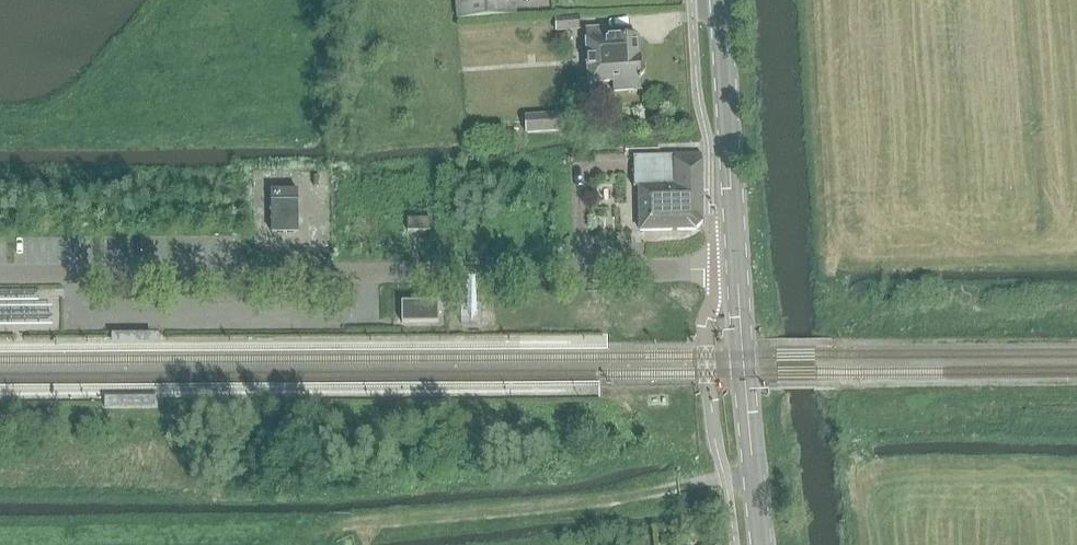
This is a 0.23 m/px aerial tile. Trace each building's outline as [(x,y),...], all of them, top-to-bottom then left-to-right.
[(514,0),(454,0),(456,19),(516,14),(514,0)] [(579,30),(578,16),(554,17),(555,31),(579,30)] [(612,92),(618,91),(640,90),(639,77),(644,73),(644,64),(638,60),(637,37),(620,38),(620,30),(606,31),(606,28),(584,29),(588,85),(612,84),(612,92)] [(560,133),(559,113),(524,114),(524,121),(498,122),(498,135),(560,133)] [(701,154),(673,155),(633,156),(633,185),(638,185),(639,209),(639,231),(695,230),(701,223),(701,154)] [(296,189),(270,189),(270,233),(296,233),(296,189)] [(429,219),(407,219),(407,232),(429,232),(429,219)] [(401,306),(401,322),(438,321),(438,305),(401,306)]
